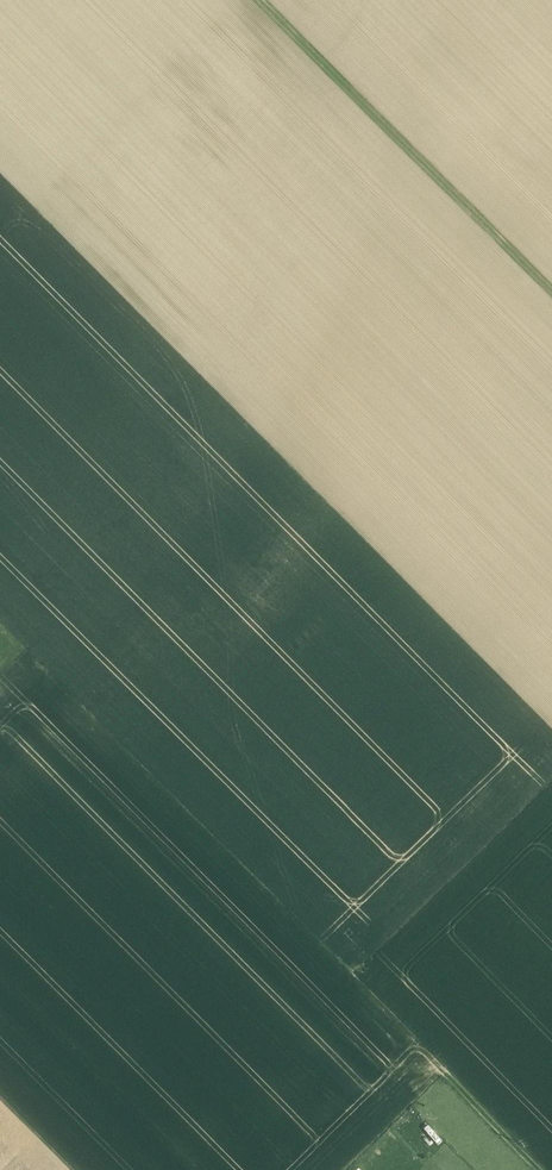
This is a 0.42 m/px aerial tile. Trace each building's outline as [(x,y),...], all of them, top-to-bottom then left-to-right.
[(20,1134),(0,1115),(0,1140),(1,1138),(9,1146),(20,1134)] [(31,1144),(19,1156),(16,1164),(22,1169),(56,1169),(31,1144)]
